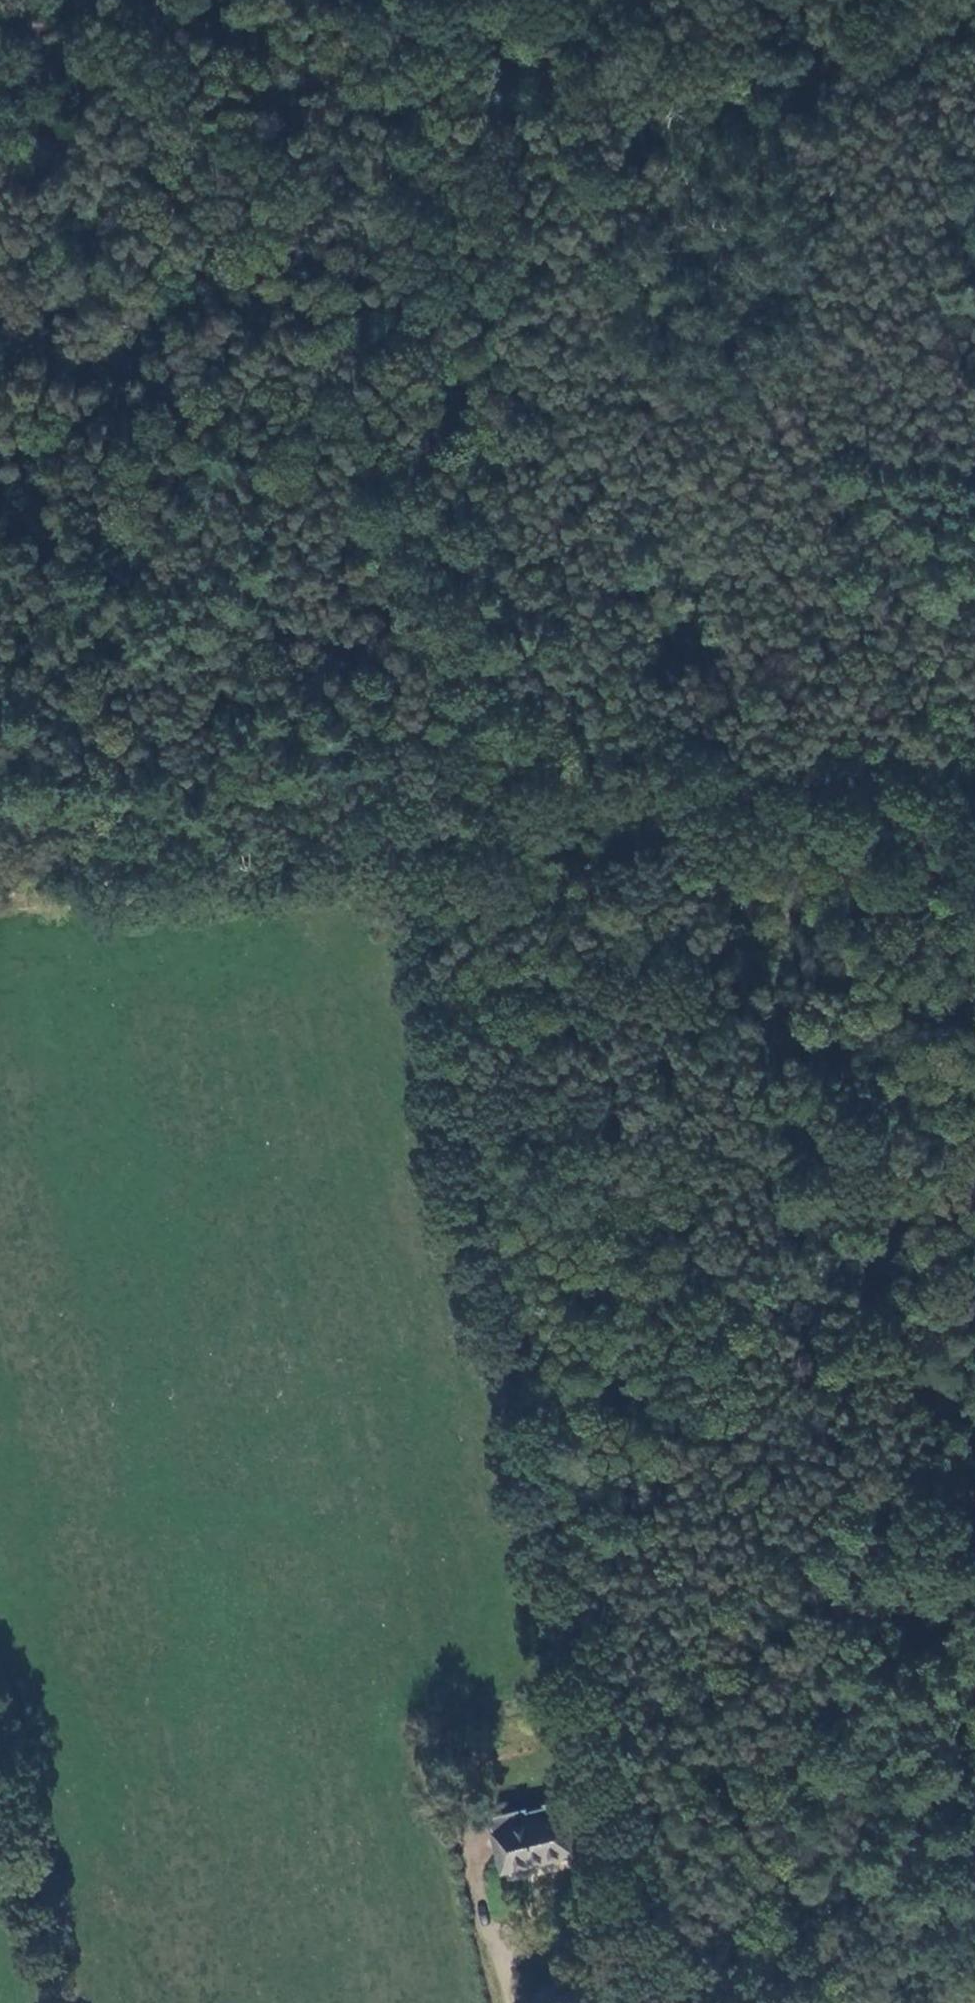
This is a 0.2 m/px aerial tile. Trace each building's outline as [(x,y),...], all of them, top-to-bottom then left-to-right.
[(530,1809),(495,1820),(512,1873),(583,1851),(572,1816),(584,1812),(583,1807),(582,1806),(581,1804),(580,1803),(577,1799),(574,1798),(573,1799),(572,1798),(567,1798),(549,1803),(550,1806),(533,1812),(531,1812),(530,1809)]
